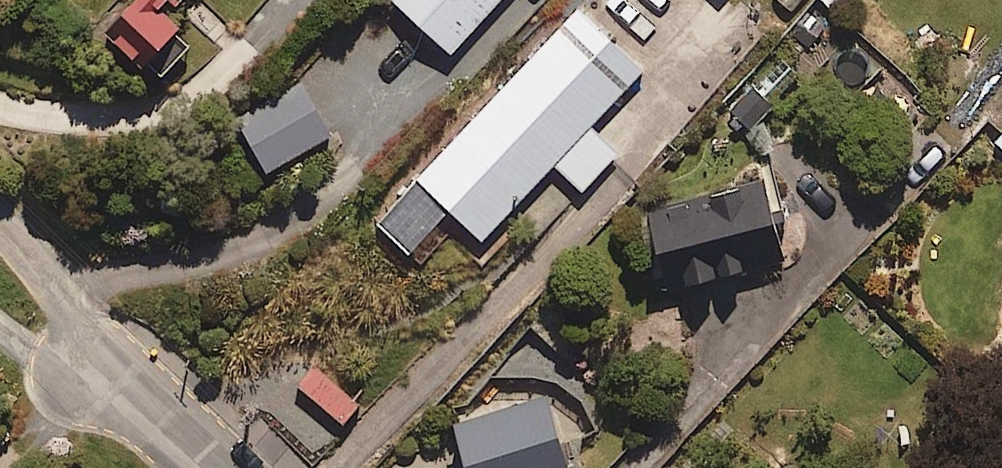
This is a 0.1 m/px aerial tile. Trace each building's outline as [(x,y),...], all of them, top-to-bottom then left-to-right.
[(172,18),(189,0),(143,0),(111,36),(153,74),(189,34),(172,18)] [(456,57),(508,0),(393,0),(456,57)] [(648,72),(582,11),(381,227),(425,268),(466,224),(488,245),(559,168),(587,194),(621,158),(593,132),(648,72)] [(778,59),(731,113),(754,132),(800,79),(778,59)] [(334,139),(301,86),(240,124),(273,177),(334,139)] [(770,183),(673,205),(676,219),(645,226),(660,288),(687,281),(690,295),(751,281),(748,270),(788,260),(770,183)] [(551,396),(459,423),(472,467),(572,467),(551,396)]
